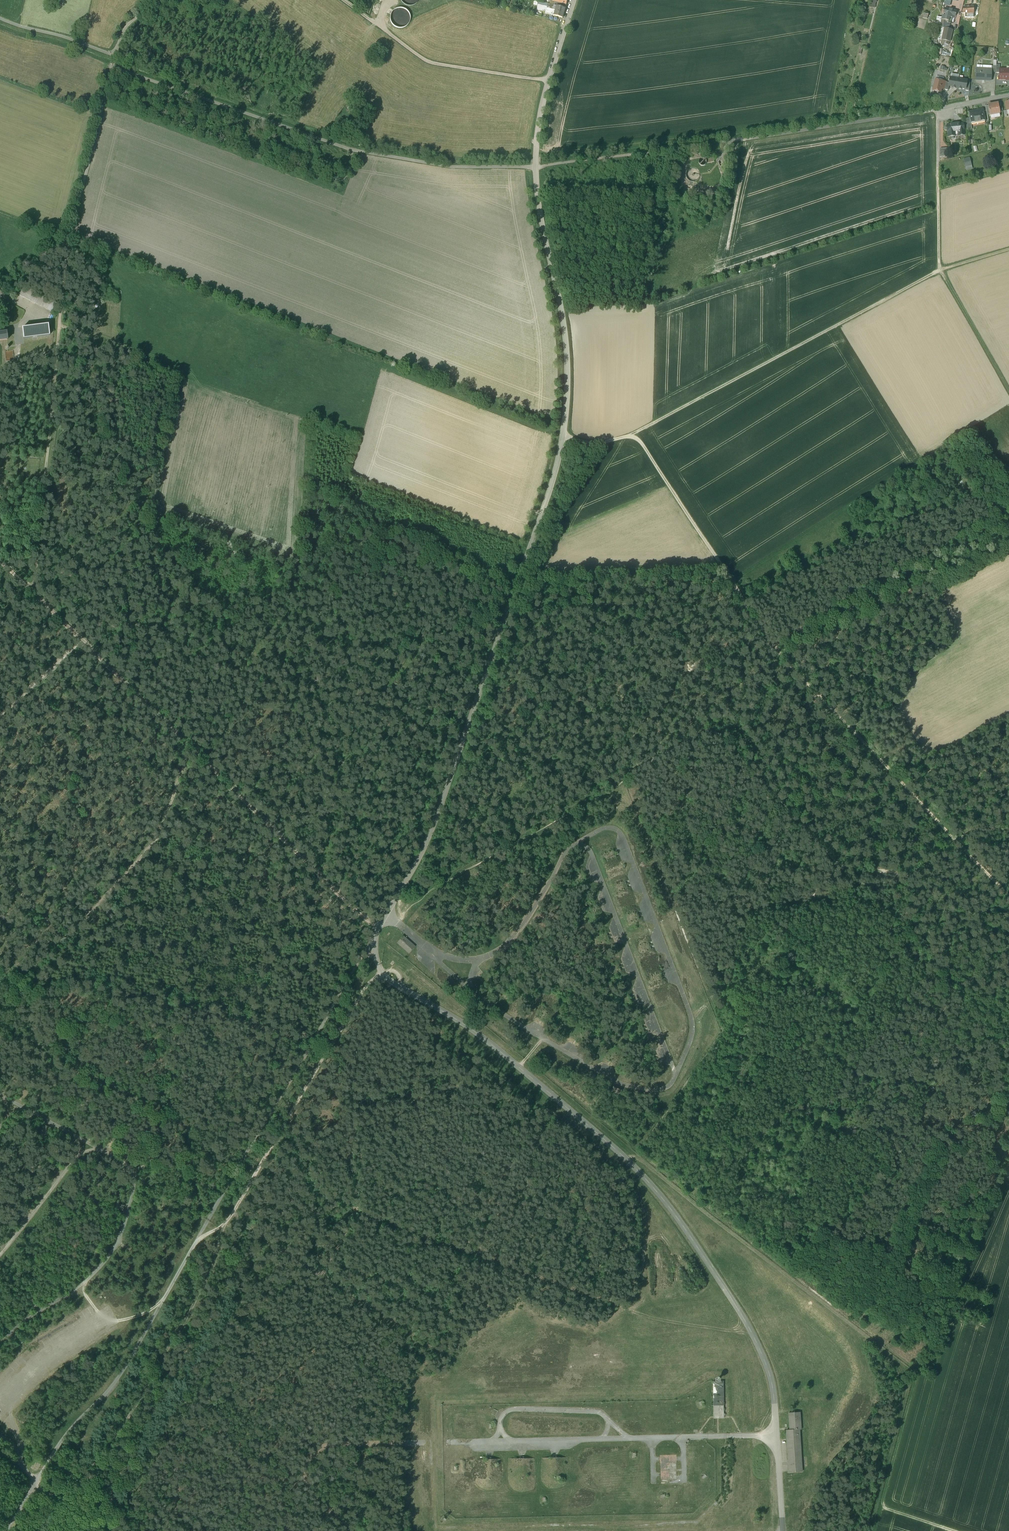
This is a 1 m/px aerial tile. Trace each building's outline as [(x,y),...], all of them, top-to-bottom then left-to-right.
[(550,4),(548,4),(547,7),(539,5),(538,5),(536,10),(545,12),(545,13),(551,15),(554,16),(556,10),(553,9),(554,6),(556,7),(557,6),(554,5),(550,4)] [(565,9),(557,6),(556,7),(556,10),(554,16),(562,18),(565,9)] [(409,22),(410,18),(409,14),(407,11),(404,9),(400,8),(396,9),(393,11),(391,14),(390,18),(391,22),(393,25),(396,27),(400,28),(404,27),(407,25),(409,22)] [(953,10),(949,9),(948,9),(944,8),(943,13),(946,14),(945,16),(943,15),(941,19),(941,24),(943,24),(944,20),(946,20),(946,21),(947,22),(950,23),(951,18),(953,18),(954,15),(956,16),(957,11),(955,11),(953,10)] [(953,30),(944,28),(941,40),(946,41),(949,42),(950,42),(953,30)] [(991,69),(977,68),(976,80),(982,80),(982,79),(991,80),(991,73),(991,69)] [(1000,69),(1000,73),(1000,79),(1008,79),(1008,69),(1000,69)] [(958,79),(950,77),(949,83),(949,86),(952,86),(952,88),(957,88),(958,79)] [(967,80),(958,79),(957,88),(962,89),(962,88),(965,89),(966,89),(967,82),(967,80)] [(943,81),(935,80),(933,90),(940,92),(941,89),(943,81)] [(998,104),(992,105),(988,105),(988,106),(989,111),(990,114),(990,115),(1000,113),(998,104)] [(983,109),(969,112),(970,118),(971,123),(985,121),(983,109)] [(963,123),(947,125),(948,137),(955,136),(955,132),(958,132),(959,135),(964,135),(963,123)] [(947,148),(940,149),(940,157),(948,156),(947,148)] [(970,158),(964,159),(967,170),(973,169),(970,158)] [(39,295),(22,286),(18,295),(34,304),(39,295)] [(56,304),(39,295),(34,304),(51,312),(56,304)] [(12,351),(4,352),(5,362),(14,361),(12,351)] [(610,849),(601,852),(607,867),(615,864),(610,849)] [(581,868),(573,871),(578,886),(586,883),(581,868)] [(620,878),(612,881),(617,896),(626,893),(620,878)] [(593,899),(584,902),(590,917),(598,914),(593,899)] [(631,908),(623,911),(628,926),(637,923),(631,908)] [(604,930),(595,933),(601,948),(609,945),(604,930)] [(414,947),(401,935),(395,942),(408,954),(414,947)] [(643,940),(634,943),(640,957),(648,954),(643,940)] [(616,961),(608,964),(613,979),(621,976),(616,961)] [(656,970),(647,973),(653,988),(661,985),(656,970)] [(626,991),(618,994),(623,1009),(632,1006),(626,991)] [(639,1021),(631,1024),(636,1039),(644,1036),(639,1021)] [(649,1052),(641,1055),(646,1069),(655,1066),(649,1052)] [(724,1418),(723,1381),(713,1381),(713,1418),(724,1418)] [(789,1472),(802,1471),(800,1429),(801,1429),(800,1412),(788,1413),(789,1430),(786,1430),(789,1472)] [(676,1455),(660,1456),(661,1479),(676,1479),(676,1455)]
